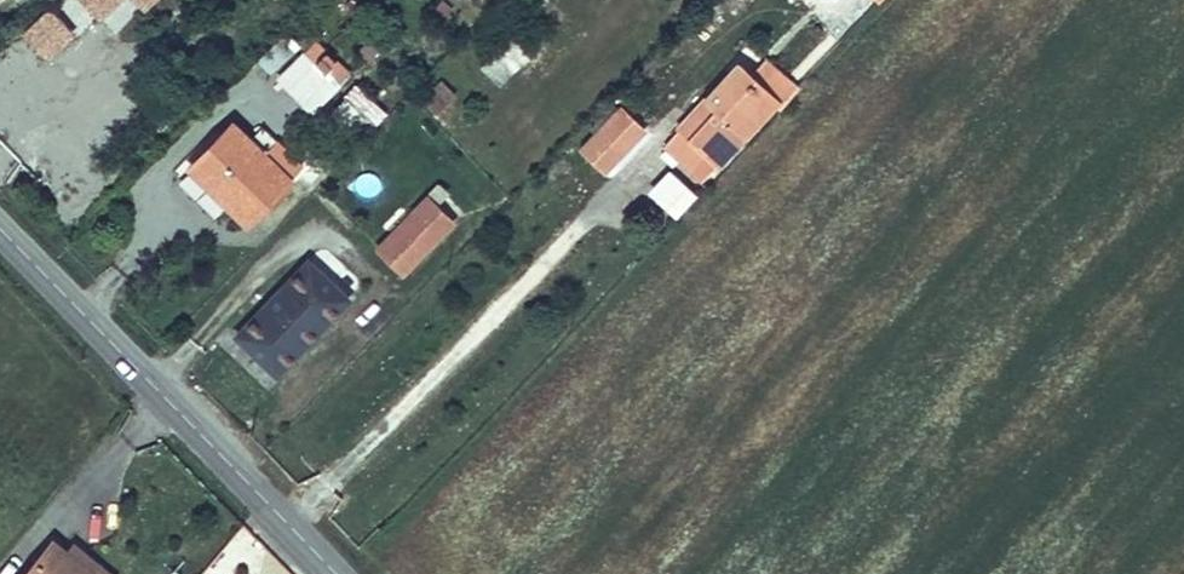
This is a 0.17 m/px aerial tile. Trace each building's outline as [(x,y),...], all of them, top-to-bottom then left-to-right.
[(96,11),(106,0),(85,0),(96,11)] [(482,71),(503,86),(527,53),(506,38),(482,71)] [(322,49),(288,84),(308,106),(343,71),(322,49)] [(735,54),(701,91),(711,101),(737,126),(745,133),(780,95),(735,54)] [(420,101),(437,116),(457,94),(440,79),(420,101)] [(668,126),(678,136),(711,101),(701,91),(668,126)] [(711,101),(678,136),(704,161),(737,126),(711,101)] [(618,104),(580,143),(599,163),(637,122),(618,104)] [(245,216),(287,175),(300,162),(260,122),(247,135),(231,118),(188,161),(245,216)] [(678,136),(668,126),(656,137),(692,173),(704,161),(678,136)] [(674,220),(697,196),(668,168),(645,192),(674,220)] [(377,234),(405,264),(452,215),(424,186),(377,234)] [(234,348),(257,368),(265,359),(278,371),(353,292),(314,255),(238,334),(242,339),(234,348)] [(33,541),(67,568),(61,573),(80,573),(87,565),(42,528),(33,541)] [(67,568),(33,541),(20,530),(0,553),(0,573),(61,573),(67,568)]
